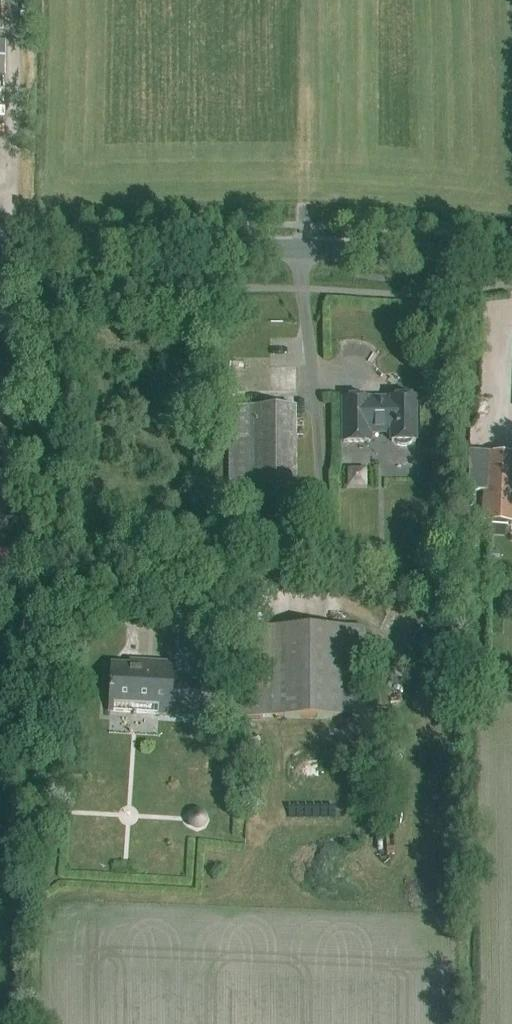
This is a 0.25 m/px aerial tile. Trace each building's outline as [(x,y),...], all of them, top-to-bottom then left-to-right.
[(408,445),(412,442),(415,442),(414,398),(390,398),(391,402),(367,403),(367,398),(343,399),(343,442),(370,442),(370,430),(391,430),(391,442),(395,442),(396,444),(398,445),(399,446),(401,446),(403,446),(405,446),(407,445),(408,445)] [(230,504),(296,503),(296,407),(230,408),(230,504)] [(511,523),(511,453),(485,452),(482,521),(511,523)] [(369,485),(368,466),(348,467),(348,486),(369,485)] [(15,519),(15,497),(0,498),(0,519),(15,519)] [(0,549),(0,563),(12,562),(12,549),(0,549)] [(363,717),(363,627),(234,626),(233,716),(363,717)] [(213,712),(215,682),(172,680),(173,664),(142,662),(142,667),(113,665),(111,710),(186,714),(186,711),(213,712)]
